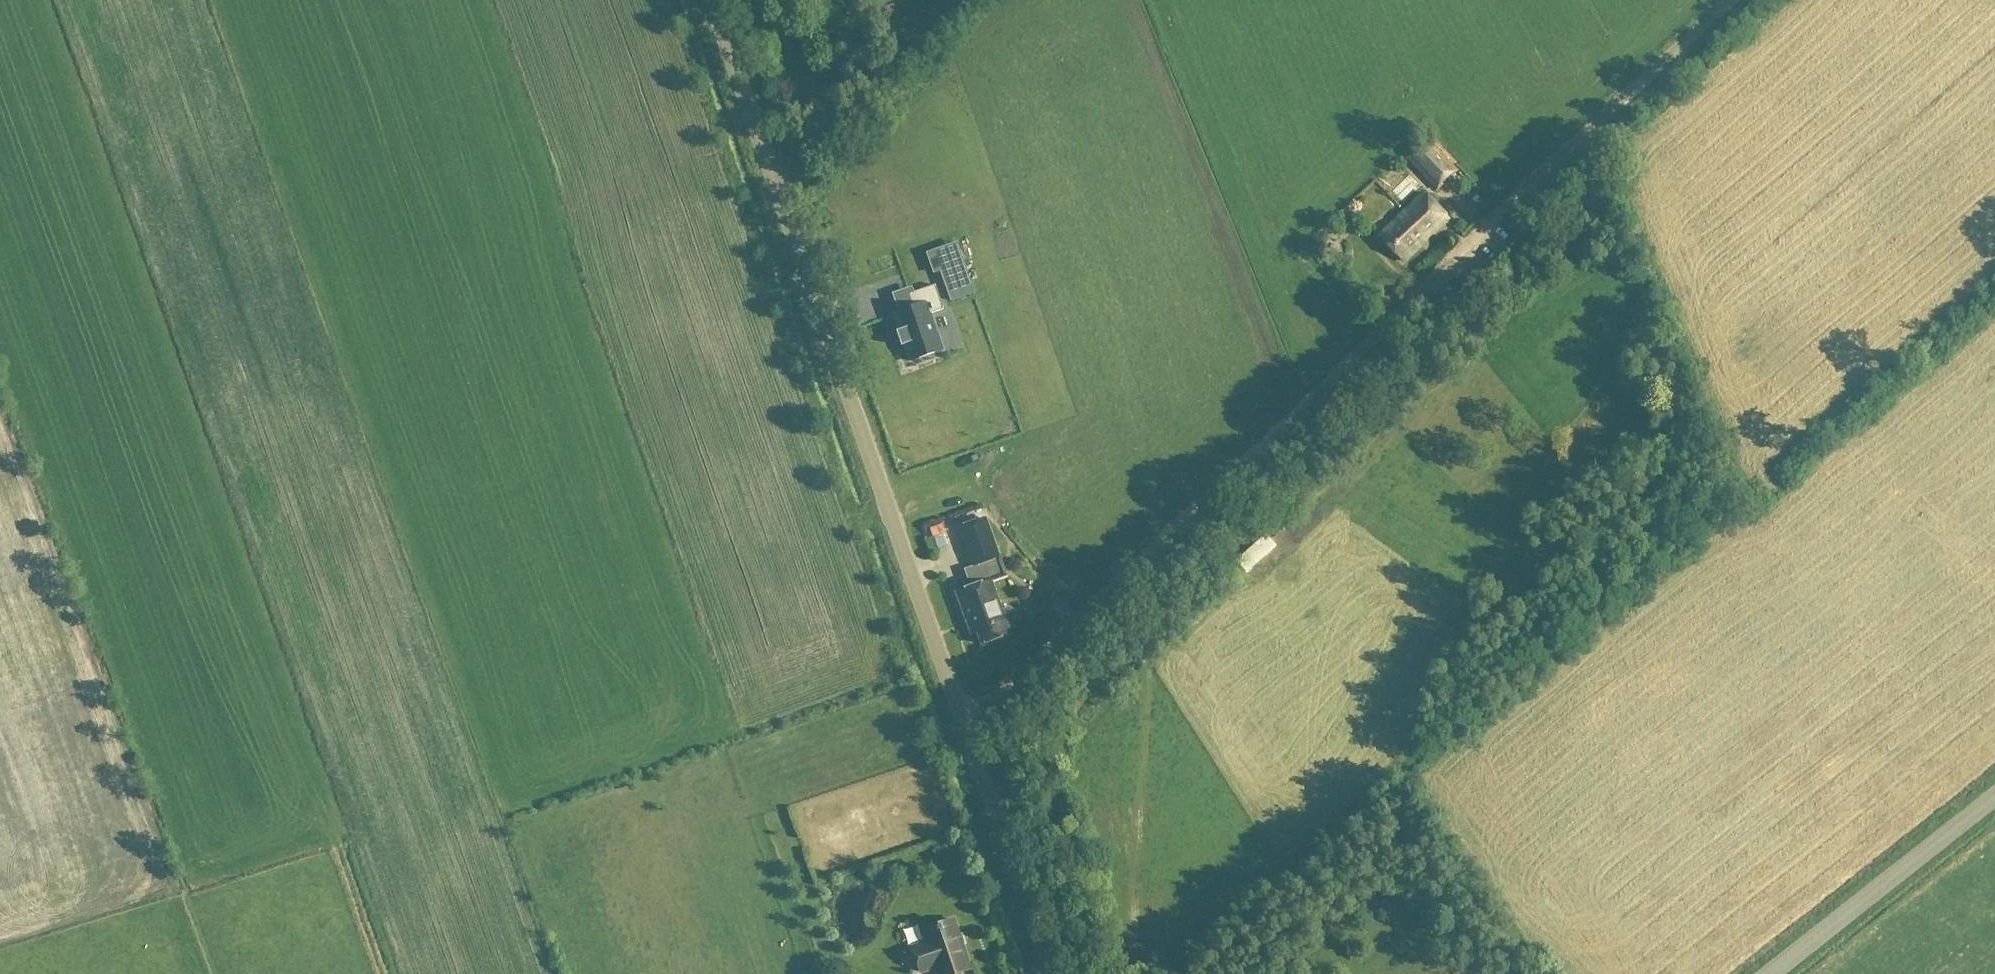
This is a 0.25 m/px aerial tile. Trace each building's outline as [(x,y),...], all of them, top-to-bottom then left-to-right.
[(1436,191),(1455,173),(1425,141),(1406,159),(1436,191)] [(1446,220),(1422,195),(1377,238),(1401,263),(1446,220)] [(971,295),(955,250),(945,254),(950,268),(938,272),(949,302),(971,295)] [(897,314),(893,315),(898,332),(894,333),(900,348),(903,346),(909,363),(941,351),(929,315),(942,311),(933,286),(912,294),(907,296),(912,309),(897,314)] [(1007,611),(1000,614),(982,565),(997,560),(983,520),(957,529),(971,569),(963,572),(969,589),(955,594),(964,620),(970,618),(980,646),(1008,636),(1006,630),(1012,627),(1015,621),(1013,614),(1007,611)] [(925,944),(911,949),(919,973),(933,969),(935,973),(958,973),(969,970),(952,921),(920,932),(925,944)]
